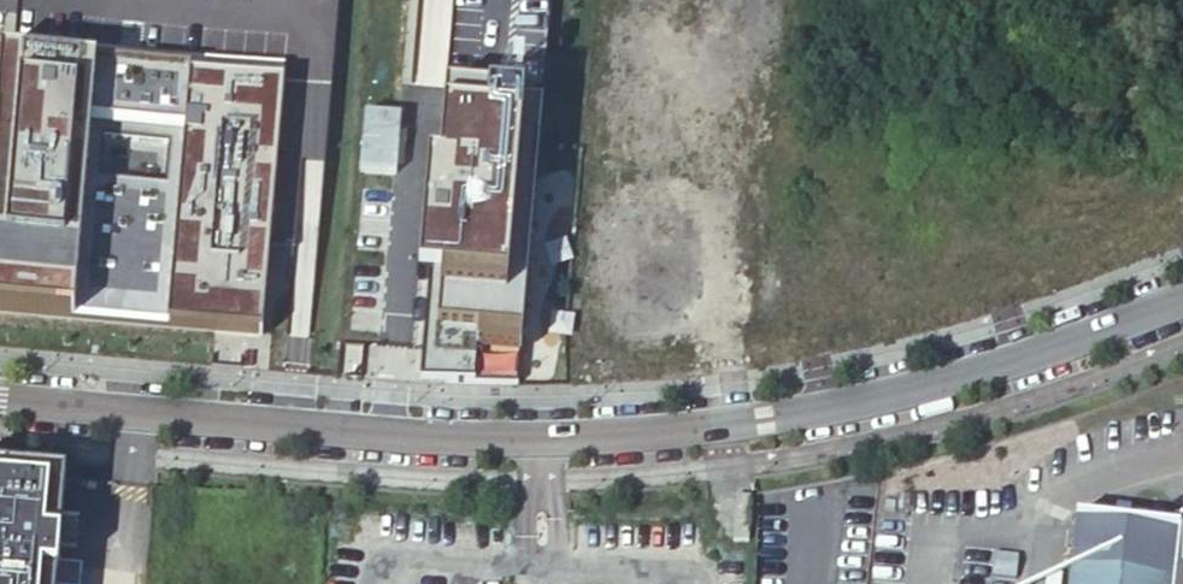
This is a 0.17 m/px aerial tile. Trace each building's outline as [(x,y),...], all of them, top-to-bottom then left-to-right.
[(276,75),(0,52),(0,311),(254,332),(276,75)] [(424,333),(512,340),(531,108),(443,100),(424,333)] [(0,457),(0,583),(59,583),(68,463),(0,457)] [(885,506),(895,507),(896,497),(886,497),(885,506)] [(1178,509),(1078,497),(1068,583),(1182,583),(1182,508),(1178,509)]
